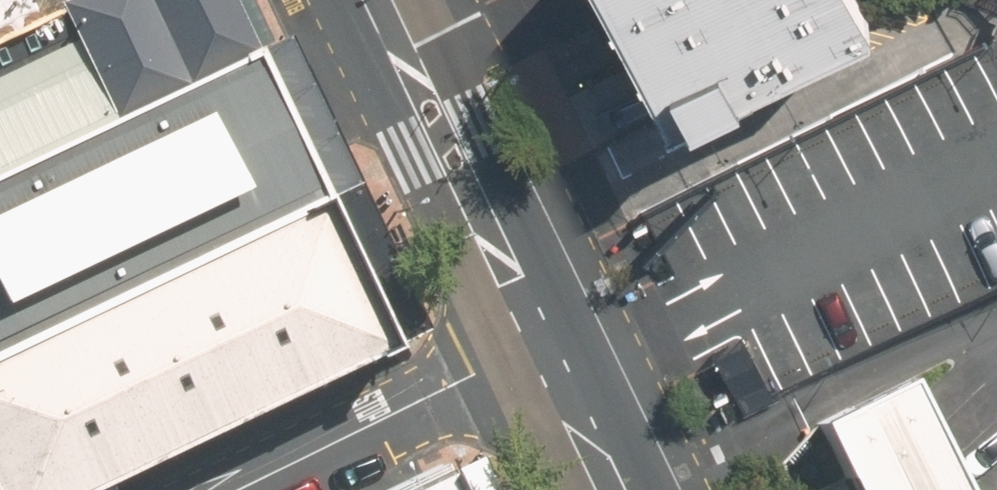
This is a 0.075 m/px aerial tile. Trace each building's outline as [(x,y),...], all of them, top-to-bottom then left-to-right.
[(264,52),(240,0),(70,0),(65,2),(69,10),(0,43),(0,176),(264,52)] [(664,120),(869,16),(861,0),(603,0),(664,120)] [(264,52),(0,176),(0,356),(329,199),(264,52)] [(329,199),(0,356),(0,489),(100,489),(387,349),(329,199)] [(904,385),(821,426),(853,489),(956,489),(904,385)] [(453,469),(409,489),(463,489),(453,469)]
